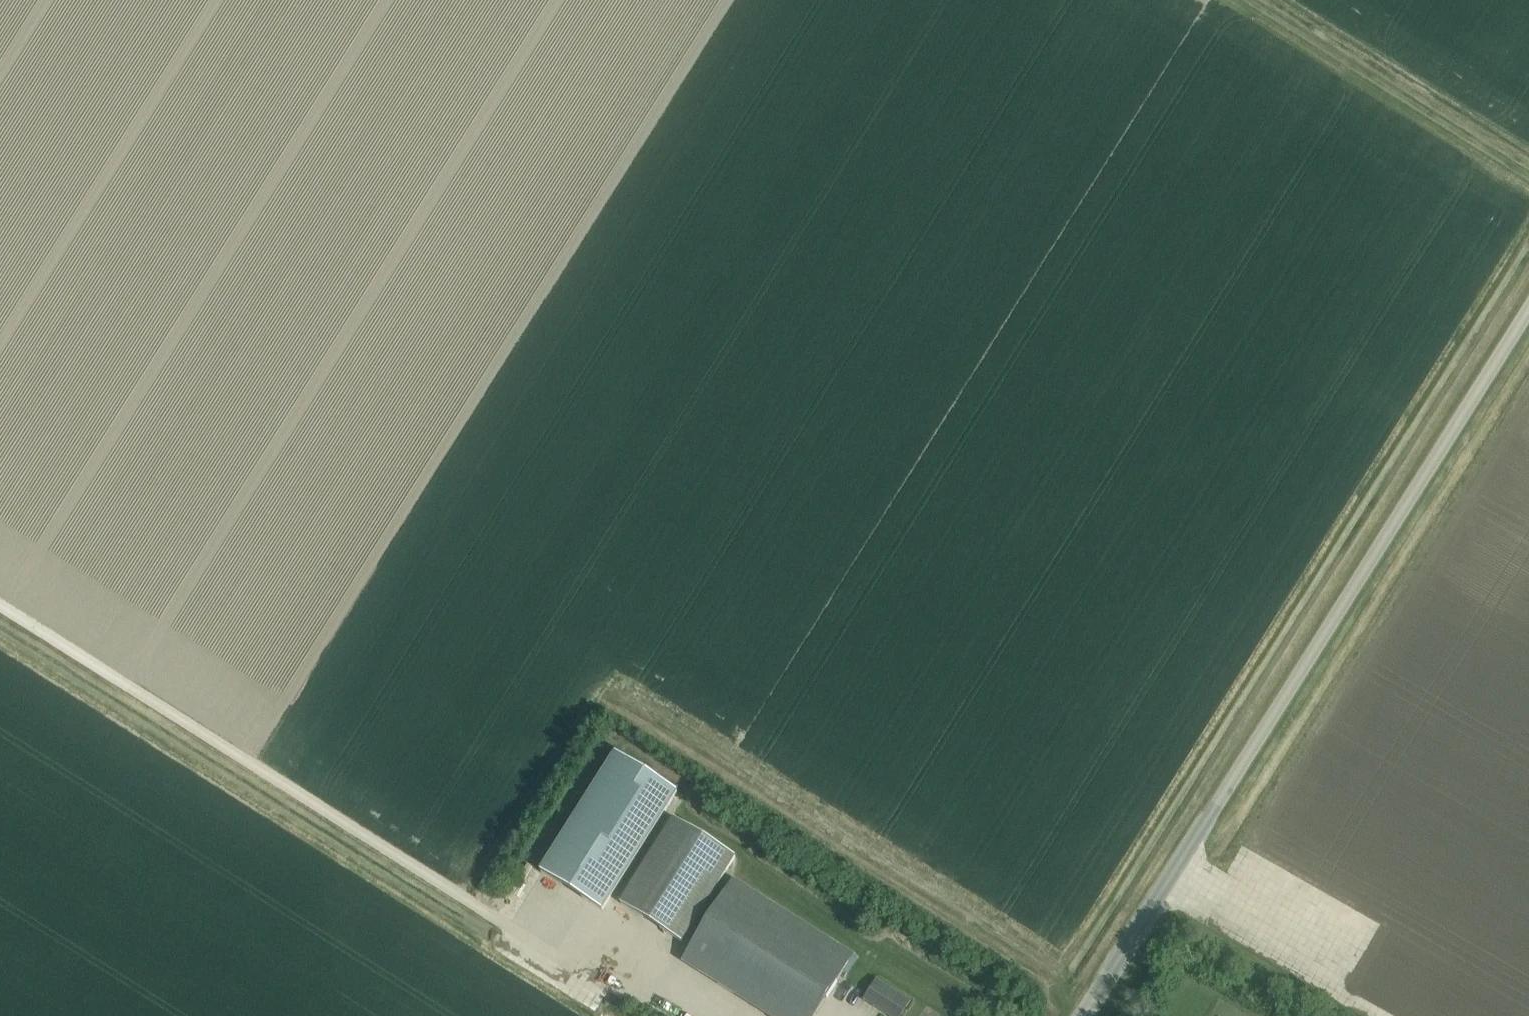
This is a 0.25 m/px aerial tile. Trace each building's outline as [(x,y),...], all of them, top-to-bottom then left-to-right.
[(615,753),(541,872),(602,910),(676,792),(615,753)] [(736,855),(675,816),(621,901),(683,939),(736,855)] [(770,1015),(814,1015),(853,954),(735,878),(683,961),(770,1015)] [(898,991),(877,978),(864,999),(885,1012),(898,991)]
